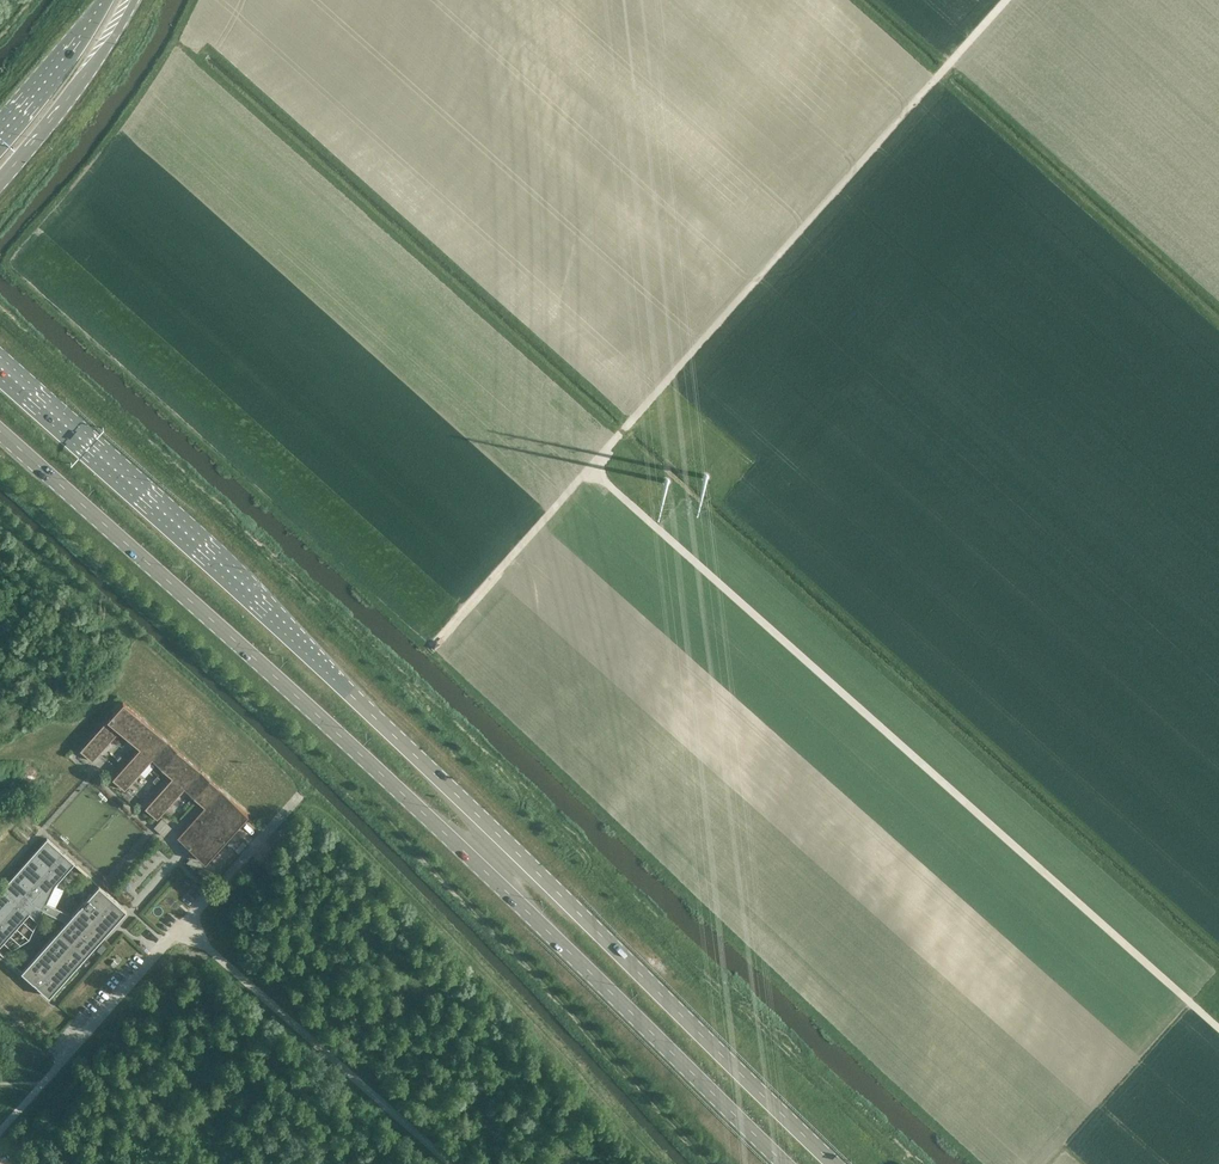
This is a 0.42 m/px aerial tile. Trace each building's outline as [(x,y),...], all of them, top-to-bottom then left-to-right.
[(123,701),(80,749),(92,760),(119,730),(139,748),(112,778),(124,789),(152,759),(172,777),(144,807),(157,818),(184,788),(204,806),(177,836),(204,861),(207,859),(205,857),(232,830),(227,825),(240,809),(246,814),(248,813),(123,701)] [(0,890),(0,946),(29,914),(37,921),(43,910),(65,921),(21,971),(49,996),(101,937),(98,934),(123,906),(98,884),(71,914),(46,902),(54,886),(75,863),(47,838),(0,890)]
